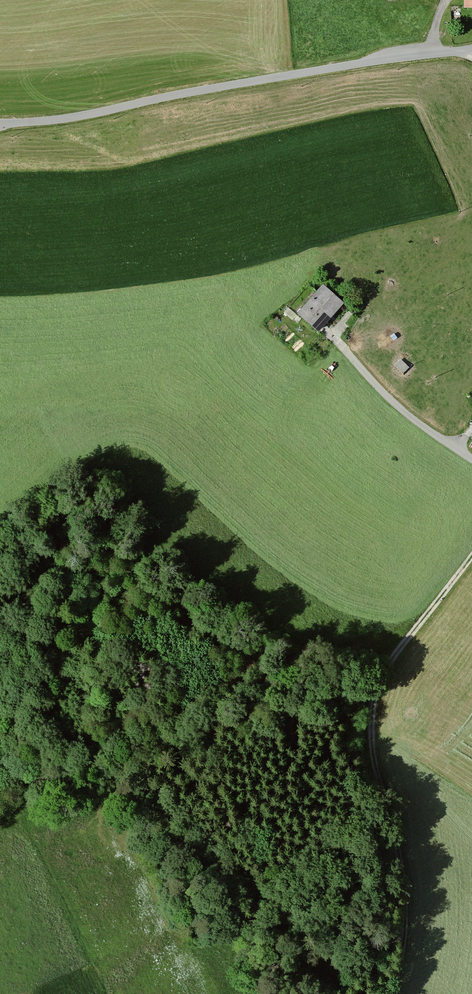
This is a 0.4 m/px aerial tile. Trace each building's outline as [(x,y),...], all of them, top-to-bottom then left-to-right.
[(464,12),(471,13),(471,0),(465,0),(464,12)] [(343,306),(322,287),(297,315),(318,334),(343,306)] [(355,301),(347,310),(353,315),(361,306),(355,301)] [(409,368),(400,360),(394,366),(403,375),(409,368)]
